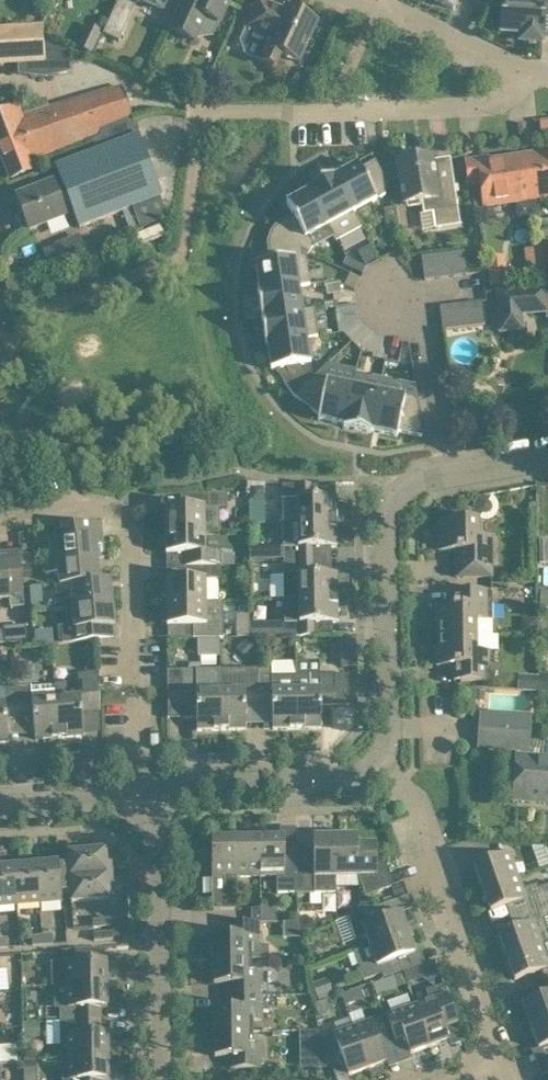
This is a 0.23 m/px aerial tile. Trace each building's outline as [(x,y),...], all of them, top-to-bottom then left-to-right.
[(119,42),(135,6),(122,0),(119,0),(103,35),(119,42)] [(162,11),(167,0),(138,0),(162,11)] [(176,11),(168,28),(195,41),(206,17),(219,23),(230,0),(182,0),(176,11)] [(314,43),(311,38),(318,23),(286,8),(284,12),(259,0),(246,28),(266,37),(257,59),(276,68),(282,54),(300,63),(304,54),(310,53),(314,43)] [(454,9),(458,0),(434,0),(454,9)] [(509,4),(503,4),(503,9),(501,31),(521,32),(520,40),(543,42),(545,17),(547,17),(547,0),(510,0),(509,4)] [(18,63),(45,61),(43,25),(0,28),(0,64),(18,63)] [(78,47),(92,54),(103,32),(88,25),(78,47)] [(22,74),(72,72),(71,52),(49,53),(49,62),(21,64),(22,74)] [(223,72),(214,68),(208,81),(217,85),(223,72)] [(193,85),(187,82),(181,84),(178,89),(179,96),(185,99),(191,97),(195,91),(193,85)] [(103,131),(133,120),(123,88),(122,88),(122,89),(22,124),(18,113),(0,120),(0,153),(8,175),(31,167),(28,156),(102,129),(103,131)] [(161,198),(162,197),(133,121),(134,121),(133,120),(103,131),(104,135),(96,138),(100,149),(58,164),(57,164),(63,182),(70,201),(80,227),(81,227),(81,226),(133,207),(141,228),(168,218),(161,198)] [(525,156),(532,198),(547,196),(547,153),(525,156)] [(532,198),(525,156),(479,163),(478,158),(465,160),(469,188),(481,186),(484,206),(532,198)] [(450,158),(433,161),(432,157),(398,162),(404,203),(422,202),(424,214),(433,212),(436,229),(460,226),(453,180),(450,158)] [(333,176),(361,229),(362,228),(353,213),(385,195),(382,174),(375,161),(360,169),(357,165),(334,178),(333,176)] [(333,176),(309,189),(337,241),(361,229),(333,176)] [(70,201),(63,182),(55,185),(54,182),(17,196),(23,212),(18,213),(23,226),(28,224),(29,229),(66,215),(62,204),(70,201)] [(337,242),(337,241),(309,189),(309,191),(286,204),(293,216),(275,225),(270,234),(309,254),(312,248),(307,238),(328,226),(337,242)] [(140,246),(146,243),(157,239),(164,236),(160,226),(136,236),(140,246)] [(258,292),(310,284),(306,257),(302,258),(301,250),(309,254),(270,234),(267,243),(270,263),(256,265),(260,291),(258,291),(258,292)] [(56,247),(45,251),(49,264),(84,250),(79,236),(55,245),(56,247)] [(545,285),(547,285),(547,247),(539,248),(545,285)] [(450,254),(453,277),(467,275),(464,252),(450,254)] [(436,255),(439,278),(453,277),(450,254),(436,255)] [(439,278),(436,255),(422,257),(424,280),(439,278)] [(346,258),(342,264),(362,274),(365,267),(346,258)] [(491,262),(494,289),(508,288),(505,260),(491,262)] [(18,279),(6,284),(11,296),(22,291),(18,279)] [(340,282),(326,285),(328,295),(342,293),(340,282)] [(303,312),(303,311),(299,287),(310,285),(310,284),(258,292),(262,318),(303,312)] [(498,293),(502,331),(522,329),(520,313),(547,311),(545,289),(498,293)] [(483,302),(469,304),(471,327),(485,325),(483,302)] [(454,305),(457,329),(471,327),(469,304),(454,305)] [(457,329),(454,305),(440,307),(443,330),(457,329)] [(314,309),(303,311),(303,312),(262,318),(265,344),(317,336),(314,309)] [(275,370),(294,397),(312,379),(307,339),(318,337),(317,336),(265,344),(265,345),(267,345),(271,371),(275,370)] [(355,379),(356,368),(333,365),(332,376),(355,379)] [(352,387),(312,379),(294,397),(319,416),(318,420),(344,426),(343,427),(344,428),(352,387)] [(378,392),(352,387),(344,428),(370,433),(378,392)] [(378,392),(370,433),(371,433),(371,431),(397,436),(398,432),(422,437),(417,400),(378,392)] [(282,485),(283,524),(337,523),(336,498),(312,498),(312,485),(282,485)] [(264,500),(264,487),(252,487),(252,501),(264,500)] [(539,501),(547,501),(547,487),(540,487),(539,501)] [(220,507),(219,494),(209,494),(209,507),(220,507)] [(166,508),(166,531),(205,530),(204,507),(166,508)] [(457,551),(457,556),(457,578),(485,577),(492,577),(491,535),(479,536),(479,520),(442,520),(442,536),(439,536),(439,551),(457,551)] [(57,548),(58,562),(58,563),(97,559),(104,558),(101,522),(55,527),(57,548)] [(283,524),(284,561),(313,561),(313,547),(337,547),(337,523),(283,524)] [(205,530),(166,531),(166,535),(161,538),(161,547),(166,550),(166,554),(205,554),(205,530)] [(538,541),(538,550),(547,550),(547,541),(538,541)] [(261,548),(250,548),(250,562),(261,561),(261,548)] [(24,607),(23,594),(22,578),(22,572),(21,566),(21,565),(20,554),(20,550),(0,551),(0,609),(24,607)] [(32,553),(20,554),(21,565),(21,566),(31,565),(33,565),(32,553)] [(210,553),(210,566),(221,566),(220,554),(220,553),(210,553)] [(231,554),(220,554),(221,566),(231,566),(231,554)] [(59,573),(60,584),(60,585),(100,581),(99,580),(97,559),(58,563),(58,562),(43,563),(45,575),(59,573)] [(284,561),(284,599),(338,598),(337,574),(314,574),(313,561),(284,561)] [(22,572),(22,578),(32,577),(31,565),(21,566),(22,572)] [(221,566),(210,566),(210,579),(221,579),(221,566)] [(167,598),(167,603),(206,602),(206,579),(167,580),(167,584),(162,587),(162,596),(167,598)] [(71,594),(73,606),(112,603),(110,580),(99,580),(100,581),(60,585),(60,584),(56,585),(57,595),(71,594)] [(41,587),(31,587),(31,596),(31,598),(42,597),(41,587)] [(439,622),(439,636),(476,636),(493,636),(492,590),(481,591),(453,591),(453,606),(436,606),(436,622),(439,622)] [(547,607),(547,591),(541,591),(540,607),(547,607)] [(338,598),(284,599),(285,637),(315,637),(315,623),(338,623),(338,598)] [(206,602),(167,603),(167,607),(162,607),(162,622),(167,622),(167,626),(193,626),(193,639),(222,638),(221,625),(206,625),(206,602)] [(112,603),(73,606),(75,625),(58,626),(59,641),(63,640),(63,643),(116,639),(114,626),(112,603)] [(261,623),(250,624),(250,625),(250,638),(261,638),(261,623)] [(236,625),(236,638),(250,638),(250,625),(236,625)] [(476,636),(439,636),(439,651),(436,651),(437,667),(454,667),(454,681),(482,681),(489,681),(489,651),(476,651),(476,636)] [(342,637),(342,651),(355,650),(355,637),(342,637)] [(238,646),(249,657),(257,649),(246,639),(238,646)] [(320,661),(296,662),(297,729),(322,729),(321,705),(349,705),(349,674),(320,675),(320,661)] [(272,669),(258,669),(258,676),(259,706),(272,706),(273,729),(297,729),(296,662),(272,662),(272,669)] [(258,669),(221,670),(221,692),(222,730),(246,730),(245,706),(259,706),(258,676),(258,669)] [(221,692),(221,670),(167,671),(168,701),(183,700),(183,718),(197,718),(197,731),(222,730),(221,692)] [(55,683),(55,685),(56,700),(59,738),(84,736),(82,712),(96,711),(94,690),(100,689),(99,677),(93,678),(93,675),(79,676),(79,681),(55,683)] [(519,691),(539,692),(539,677),(519,676),(519,691)] [(539,677),(539,692),(547,691),(547,677),(539,677)] [(31,686),(17,688),(20,717),(33,716),(35,740),(59,738),(56,700),(55,685),(31,688),(31,686)] [(0,689),(0,743),(8,742),(6,718),(20,717),(17,688),(4,689),(0,689)] [(479,748),(505,750),(530,751),(532,717),(507,715),(481,713),(479,748)] [(512,801),(547,804),(547,757),(537,757),(515,755),(512,801)] [(314,870),(297,870),(297,893),(315,893),(336,893),(336,877),(336,836),(314,837),(314,870)] [(358,836),(336,836),(336,877),(358,876),(365,896),(371,895),(392,888),(377,844),(358,845),(358,836)] [(236,877),(236,838),(212,839),(212,877),(224,877),(224,896),(221,896),(220,910),(237,910),(237,877),(236,877)] [(236,838),(236,877),(237,877),(260,876),(260,838),(236,838)] [(284,838),(260,838),(260,876),(277,876),(278,894),(297,893),(297,870),(296,850),(285,851),(284,838)] [(68,864),(59,865),(62,893),(71,892),(72,902),(110,899),(106,850),(68,853),(68,864)] [(474,865),(482,889),(519,876),(511,852),(495,858),(474,865)] [(59,863),(36,864),(40,904),(62,902),(62,893),(59,865),(59,863)] [(36,864),(14,866),(17,906),(40,904),(36,864)] [(0,867),(0,907),(17,906),(14,866),(0,867)] [(531,911),(547,905),(547,885),(539,888),(537,884),(523,889),(519,876),(482,889),(491,912),(526,899),(531,911)] [(405,896),(402,884),(392,888),(396,899),(405,896)] [(385,904),(349,917),(356,940),(367,936),(370,947),(408,933),(400,912),(389,916),(385,904)] [(543,944),(547,942),(547,930),(544,920),(547,918),(547,905),(531,911),(534,921),(499,934),(507,957),(543,944)] [(251,909),(252,923),(261,923),(277,922),(277,919),(276,916),(273,911),(269,908),(263,907),(261,906),(261,909),(251,909)] [(300,935),(315,929),(313,920),(305,915),(297,918),(297,922),(300,935)] [(93,920),(93,927),(112,926),(111,918),(93,920)] [(213,935),(214,960),(252,960),(252,947),(261,947),(261,923),(252,923),(228,923),(229,935),(213,935)] [(94,934),(94,941),(113,940),(113,932),(94,934)] [(408,933),(370,947),(355,952),(365,980),(401,967),(399,960),(415,954),(408,933)] [(52,935),(42,936),(43,945),(53,944),(52,935)] [(43,945),(42,936),(32,937),(33,946),(43,945)] [(0,939),(0,949),(9,948),(8,939),(0,939)] [(507,957),(515,980),(536,973),(547,968),(547,958),(543,944),(507,957)] [(52,986),(54,986),(67,986),(107,985),(106,962),(105,962),(105,949),(78,949),(75,949),(75,950),(62,950),(62,962),(51,962),(52,986)] [(229,984),(229,996),(262,996),(262,970),(252,971),(252,960),(214,960),(214,984),(229,984)] [(407,983),(423,977),(419,966),(404,971),(407,983)] [(312,983),(319,1001),(327,999),(334,996),(328,978),(312,983)] [(385,979),(372,983),(377,995),(389,990),(385,979)] [(531,1026),(547,1020),(547,981),(533,986),(537,998),(523,1003),(531,1026)] [(60,1009),(60,1022),(76,1022),(101,1021),(101,1008),(107,1008),(107,985),(67,986),(54,986),(54,1009),(60,1009)] [(429,1001),(415,1006),(429,1047),(448,1040),(444,1028),(457,1023),(444,985),(426,991),(429,1001)] [(341,994),(345,1005),(355,1002),(351,990),(341,994)] [(214,1008),(215,1032),(253,1032),(253,1020),(262,1020),(262,996),(229,996),(230,1008),(214,1008)] [(314,1003),(319,1017),(326,1015),(330,1007),(327,999),(319,1001),(314,1003)] [(429,1047),(415,1006),(387,1016),(396,1041),(405,1038),(410,1054),(429,1047)] [(381,1018),(353,1028),(367,1069),(386,1062),(381,1047),(390,1044),(381,1018)] [(531,1026),(539,1049),(547,1046),(547,1020),(531,1026)] [(68,1045),(68,1058),(108,1057),(108,1034),(101,1034),(101,1021),(76,1022),(60,1022),(60,1046),(68,1045)] [(23,1023),(23,1036),(40,1036),(40,1022),(23,1023)] [(367,1069),(353,1028),(325,1037),(334,1063),(343,1060),(348,1076),(367,1069)] [(253,1032),(215,1032),(215,1057),(230,1057),(230,1069),(263,1069),(263,1043),(253,1044),(253,1032)] [(62,1079),(107,1079),(109,1079),(108,1057),(68,1058),(68,1071),(62,1071),(62,1079)] [(323,1057),(300,1058),(300,1068),(326,1068),(323,1057)]
